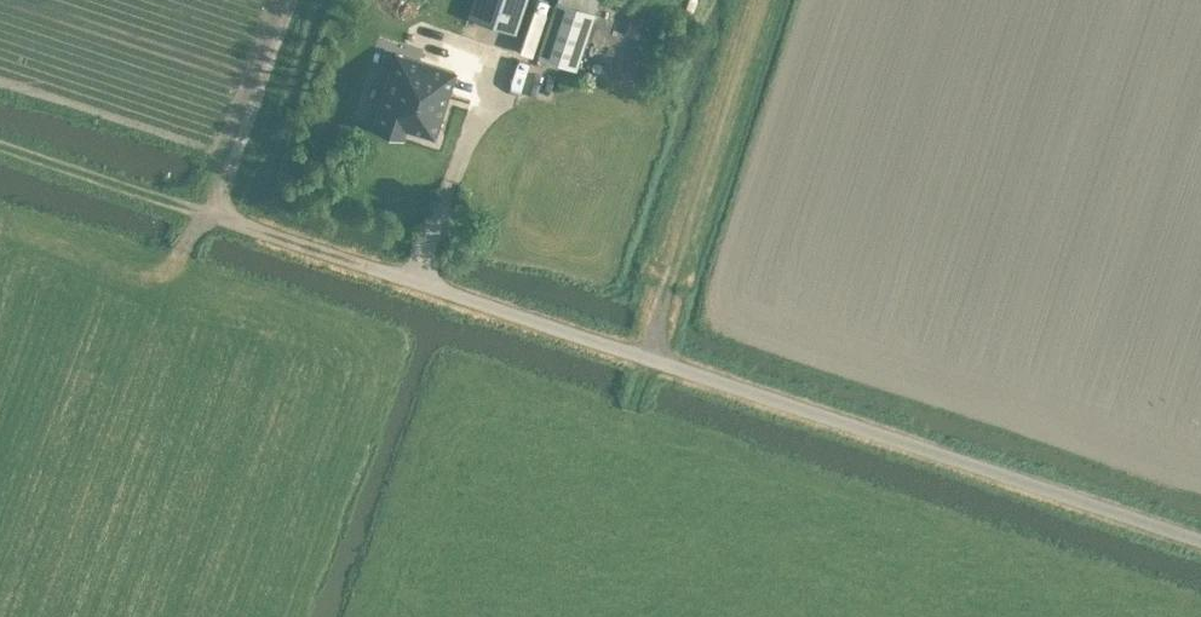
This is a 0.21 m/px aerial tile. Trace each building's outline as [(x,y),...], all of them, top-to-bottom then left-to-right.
[(466,15),(513,31),(524,0),(471,0),(466,15)] [(537,54),(574,67),(584,36),(591,18),(593,11),(593,10),(561,0),(555,0),(537,54)] [(634,6),(629,21),(648,27),(652,12),(634,6)] [(394,50),(370,126),(402,136),(404,127),(433,136),(454,69),(425,60),(394,50)]
